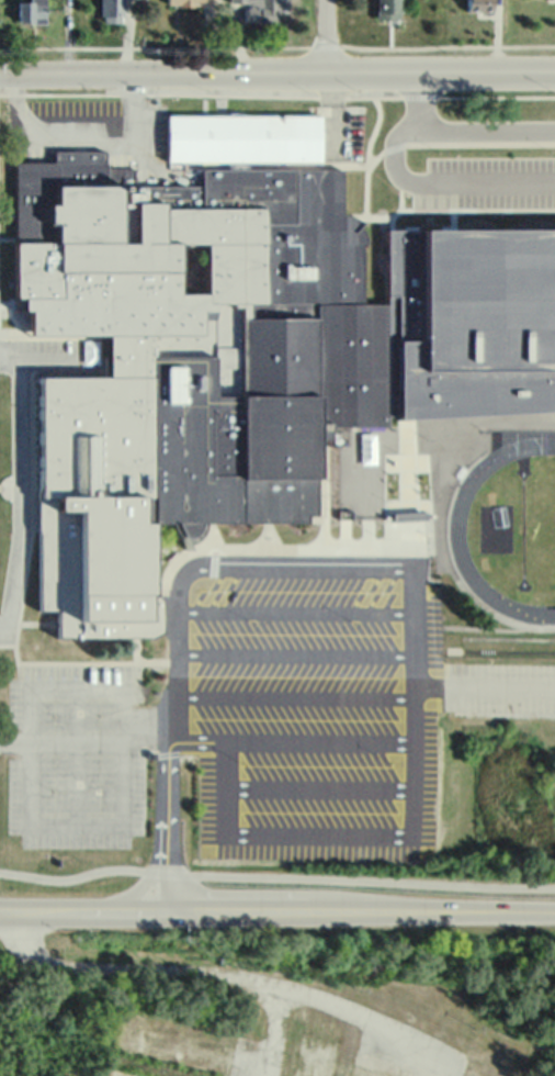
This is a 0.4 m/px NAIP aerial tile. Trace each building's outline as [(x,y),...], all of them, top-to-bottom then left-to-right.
[(30,4),(18,4),(18,21),(30,22),(30,25),(44,25),(44,0),(30,0),(30,4)] [(100,19),(104,19),(104,22),(118,22),(118,16),(122,16),(122,0),(101,0),(100,19)] [(249,18),(276,18),(276,9),(287,9),(287,0),(249,0),(249,18)] [(376,19),(397,19),(397,0),(376,0),(376,19)] [(465,11),(482,11),(482,15),(491,15),(491,0),(465,0),(465,11)] [(167,115),(167,158),(227,158),(227,168),(201,168),(201,183),(106,182),(106,175),(134,176),(134,167),(104,167),(104,149),(57,149),(57,160),(18,161),(19,298),(14,298),(14,305),(33,305),(33,330),(112,329),(113,377),(39,378),(41,483),(37,489),(38,528),(41,530),(39,608),(59,608),(59,635),(160,636),(160,596),(154,596),(154,520),(169,520),(169,528),(173,533),(179,536),(193,535),(197,531),(203,525),(204,520),(309,523),(309,515),(319,515),(320,446),(320,436),(330,436),(330,421),(386,422),(387,357),(398,357),(398,359),(410,359),(410,357),(420,357),(420,380),(554,380),(554,242),(465,242),(465,216),(465,210),(445,210),(445,216),(445,244),(422,244),(422,346),(387,346),(387,302),(363,302),(363,242),(366,242),(366,236),(360,221),(362,218),(351,214),(340,214),(340,169),(241,168),(241,156),(318,157),(318,116),(167,115)] [(296,1034),(287,1075),(332,1075),(339,1042),(296,1034)] [(398,1071),(354,1062),(351,1075),(397,1075),(398,1071)]
